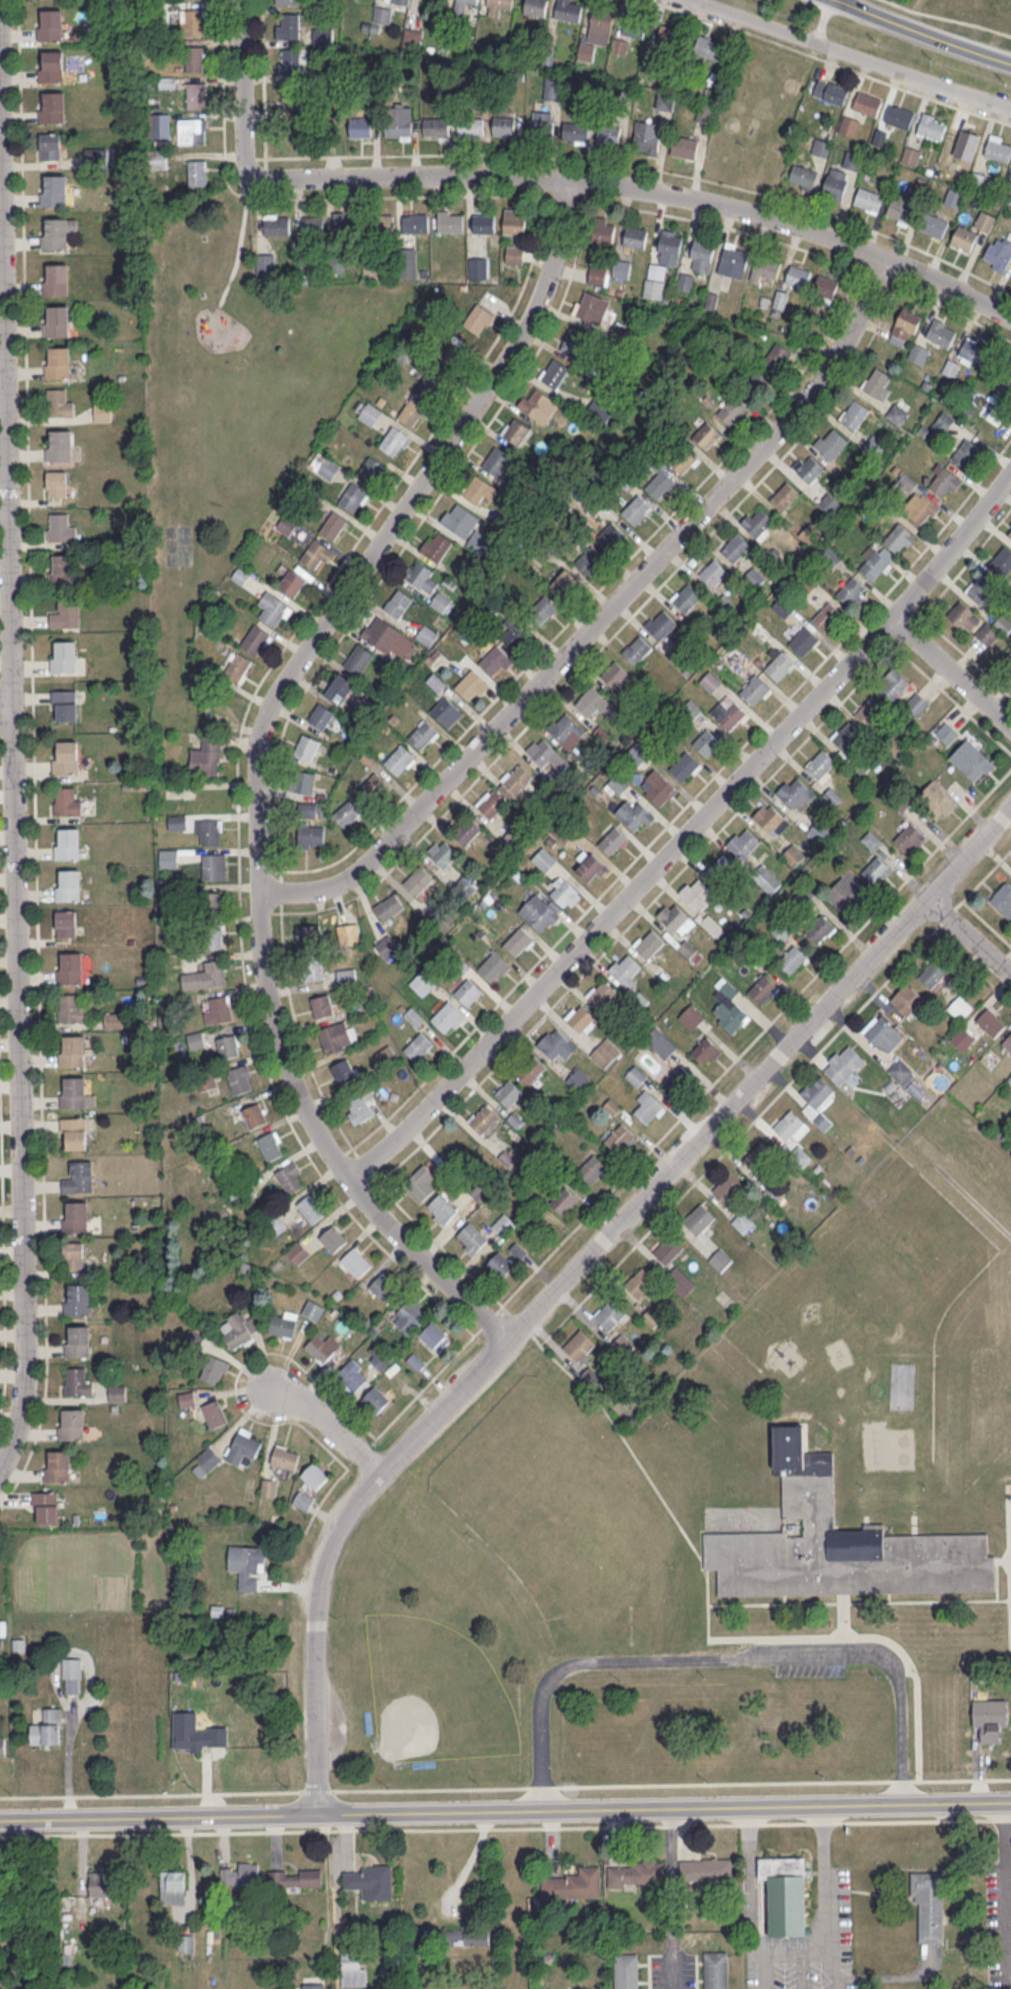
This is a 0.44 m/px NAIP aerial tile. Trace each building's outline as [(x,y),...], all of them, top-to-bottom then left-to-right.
[(452,13),(465,14),(466,4),(478,5),(479,0),(453,0),(452,13)] [(501,7),(512,9),(514,0),(488,0),(486,13),(500,16),(501,7)] [(549,0),(526,0),(524,13),(545,17),(549,0)] [(580,22),(584,0),(558,0),(555,17),(580,22)] [(373,21),(390,24),(393,8),(376,5),(373,21)] [(42,9),(62,8),(63,27),(61,27),(61,40),(37,41),(37,27),(42,27),(42,9)] [(181,34),(205,34),(205,9),(181,9),(181,34)] [(277,38),(302,38),(301,13),(277,14),(277,38)] [(588,41),(609,44),(613,17),(592,14),(588,41)] [(648,18),(627,14),(623,34),(644,38),(648,18)] [(675,25),(654,26),(656,49),(676,48),(675,25)] [(332,45),(332,28),(313,28),(313,45),(332,45)] [(419,47),(421,29),(405,28),(403,45),(419,47)] [(725,43),(699,34),(693,52),(719,60),(725,43)] [(593,45),(581,45),(581,58),(593,58),(593,45)] [(204,71),(204,46),(187,46),(187,71),(204,71)] [(307,48),(282,48),(282,74),(307,74),(307,48)] [(43,51),(63,50),(64,69),(62,69),(62,82),(38,83),(38,68),(43,68),(43,51)] [(557,99),(559,79),(546,78),(545,98),(557,99)] [(843,107),(850,88),(829,80),(823,99),(843,107)] [(282,84),(282,112),(307,112),(307,84),(282,84)] [(852,108),(876,117),(883,99),(859,90),(852,108)] [(44,92),(64,91),(65,110),(63,110),(63,123),(39,124),(39,110),(44,110),(44,92)] [(205,105),(204,92),(192,93),(193,107),(205,105)] [(386,138),(412,138),(412,103),(386,103),(386,138)] [(885,121),(908,129),(914,111),(891,103),(885,121)] [(553,132),(553,111),(532,111),(532,132),(553,132)] [(709,111),(704,115),(702,112),(698,115),(706,125),(715,118),(709,111)] [(941,141),(948,120),(923,112),(917,133),(941,141)] [(861,121),(844,114),(838,131),(854,137),(861,121)] [(515,136),(515,115),(494,115),(494,136),(515,136)] [(167,116),(146,116),(146,138),(167,138),(167,116)] [(372,117),(349,117),(349,137),(372,137),(372,117)] [(423,136),(450,136),(450,117),(423,117),(423,136)] [(485,118),(458,118),(458,136),(485,136),(485,118)] [(178,144),(206,144),(206,119),(178,119),(178,144)] [(659,154),(661,123),(636,120),(633,152),(659,154)] [(588,143),(589,123),(563,122),(562,142),(588,143)] [(281,124),(281,141),(304,141),(304,124),(281,124)] [(620,124),(598,124),(598,146),(620,146),(620,124)] [(60,159),(60,132),(39,132),(39,159),(60,159)] [(1010,154),(1010,140),(991,133),(984,154),(1008,162),(1010,154)] [(671,155),(696,159),(698,139),(674,135),(671,155)] [(812,152),(826,157),(831,142),(816,138),(812,152)] [(916,165),(921,150),(906,146),(901,161),(916,165)] [(843,167),(859,170),(862,153),(846,150),(843,167)] [(207,159),(188,159),(188,186),(207,186),(207,159)] [(818,170),(794,163),(788,183),(812,190),(818,170)] [(822,193),(842,199),(850,172),(830,166),(822,193)] [(987,190),(992,177),(973,170),(968,184),(987,190)] [(46,175),(66,174),(67,193),(65,193),(65,206),(41,207),(41,193),(46,193),(46,175)] [(853,204),(877,213),(884,195),(860,186),(853,204)] [(944,203),(958,209),(965,193),(950,187),(944,203)] [(886,217),(910,224),(918,200),(894,193),(886,217)] [(503,234),(525,235),(527,210),(504,209),(503,234)] [(463,210),(437,210),(437,231),(463,231),(463,210)] [(989,232),(996,216),(981,210),(975,226),(989,232)] [(940,239),(949,221),(929,212),(921,229),(940,239)] [(334,231),(354,231),(354,213),(334,213),(334,231)] [(393,213),(369,213),(369,231),(393,231),(393,213)] [(428,213),(403,213),(403,232),(428,232),(428,213)] [(263,214),(263,235),(290,235),(290,214),(263,214)] [(473,233),(496,233),(496,214),(473,214),(473,233)] [(323,234),(323,216),(302,216),(302,234),(323,234)] [(616,219),(595,217),(592,240),(613,243),(616,219)] [(46,219),(67,218),(67,237),(65,237),(66,250),(42,251),(41,236),(47,236),(46,219)] [(970,251),(978,232),(958,224),(951,243),(970,251)] [(623,245),(645,249),(648,229),(627,225),(623,245)] [(649,261),(645,297),(663,299),(667,264),(678,266),(682,232),(662,229),(658,262),(649,261)] [(1010,257),(1010,241),(996,233),(981,261),(1003,272),(1010,257)] [(709,273),(715,243),(694,238),(688,268),(709,273)] [(742,279),(750,249),(726,242),(718,272),(742,279)] [(523,263),(523,245),(506,245),(506,263),(523,263)] [(256,273),(274,273),(274,255),(256,255),(256,273)] [(329,256),(329,272),(345,272),(345,256),(329,256)] [(487,257),(469,257),(469,279),(487,279),(487,257)] [(752,277),(776,283),(781,262),(757,257),(752,277)] [(628,279),(631,261),(615,259),(612,276),(628,279)] [(47,262),(68,262),(68,280),(66,280),(67,294),(43,294),(42,280),(48,280),(47,262)] [(807,289),(812,269),(790,264),(786,284),(807,289)] [(608,267),(590,266),(588,283),(606,285),(608,267)] [(677,288),(691,291),(694,275),(681,272),(677,288)] [(839,280),(819,274),(812,295),(831,302),(839,280)] [(773,306),(784,309),(789,292),(778,289),(773,306)] [(574,315),(603,323),(609,298),(581,290),(574,315)] [(462,324),(480,336),(495,314),(477,302),(462,324)] [(48,304),(69,303),(69,322),(68,322),(68,335),(44,336),(43,322),(49,322),(48,304)] [(923,316),(905,306),(887,338),(905,348),(923,316)] [(926,338),(949,348),(957,328),(934,318),(926,338)] [(559,350),(577,358),(587,335),(569,327),(559,350)] [(957,358),(980,368),(989,347),(967,336),(957,358)] [(434,360),(451,372),(465,353),(447,341),(434,360)] [(777,380),(793,352),(776,342),(760,369),(757,368),(749,381),(765,390),(772,377),(777,380)] [(907,356),(922,365),(930,350),(915,342),(907,356)] [(49,345),(70,345),(70,363),(68,363),(69,377),(45,377),(44,363),(50,363),(49,345)] [(539,378),(557,389),(570,368),(551,357),(539,378)] [(861,387),(883,400),(896,379),(874,365),(861,387)] [(433,399),(444,381),(427,371),(417,388),(433,399)] [(545,424),(559,402),(532,385),(518,407),(545,424)] [(47,388),(65,387),(66,400),(73,400),(73,416),(47,416),(47,388)] [(717,412),(734,394),(747,405),(729,423),(717,412)] [(412,396),(397,417),(411,427),(426,406),(412,396)] [(912,407),(899,397),(887,414),(900,423),(912,407)] [(587,410),(606,423),(614,411),(595,398),(587,410)] [(839,419),(855,431),(870,409),(854,398),(839,419)] [(111,402),(94,402),(94,421),(111,421),(111,402)] [(374,427),(382,412),(365,402),(357,417),(374,427)] [(931,426),(943,435),(955,418),(944,410),(931,426)] [(530,426),(512,415),(500,435),(519,446),(530,426)] [(693,437),(710,419),(722,430),(705,448),(693,437)] [(393,425),(378,446),(393,456),(407,435),(393,425)] [(51,428),(72,428),(72,446),(70,446),(71,460),(47,460),(46,446),(51,446),(51,428)] [(818,446),(835,428),(847,440),(830,458),(818,446)] [(863,447),(877,458),(887,445),(872,434),(863,447)] [(951,458),(967,438),(980,448),(965,468),(951,458)] [(669,461),(686,443),(698,455),(681,473),(669,461)] [(512,455),(495,444),(481,466),(498,477),(512,455)] [(371,454),(357,475),(371,485),(385,464),(371,454)] [(810,484),(825,469),(811,455),(796,470),(810,484)] [(330,481),(340,467),(325,456),(315,470),(330,481)] [(929,486),(945,466),(958,476),(943,496),(929,486)] [(645,486),(662,468),(674,480),(657,498),(645,486)] [(67,496),(67,470),(47,470),(47,496),(67,496)] [(499,484),(470,477),(464,499),(480,503),(483,494),(496,498),(499,484)] [(353,481),(338,502),(353,512),(367,491),(353,481)] [(770,499),(787,481),(799,493),(782,510),(770,499)] [(841,504),(829,492),(818,502),(830,515),(841,504)] [(621,511),(638,493),(650,505),(633,523),(621,511)] [(907,511),(924,493),(937,505),(919,523),(907,511)] [(458,501),(450,512),(446,510),(440,520),(458,532),(473,511),(458,501)] [(744,526),(761,508),(773,520),(756,537),(744,526)] [(334,510),(319,531),(333,541),(348,520),(334,510)] [(299,521),(285,512),(275,527),(289,536),(299,521)] [(50,513),(68,513),(69,526),(76,526),(77,541),(47,542),(47,528),(50,528),(50,513)] [(626,534),(612,521),(598,536),(612,550),(626,534)] [(883,541),(900,523),(912,534),(895,552),(883,541)] [(438,530),(430,541),(427,538),(420,548),(438,561),(453,540),(438,530)] [(720,550),(738,532),(750,544),(733,562),(720,550)] [(314,538),(300,559),(314,569),(328,548),(314,538)] [(1010,567),(1010,550),(1004,544),(988,564),(1004,576),(1010,567)] [(604,558),(591,545),(574,562),(587,575),(604,558)] [(831,567),(841,558),(830,547),(821,556),(831,567)] [(860,568),(877,551),(889,562),(872,580),(860,568)] [(73,583),(73,554),(52,554),(52,583),(73,583)] [(403,576),(428,594),(441,577),(416,558),(403,576)] [(698,573),(713,587),(727,571),(713,558),(698,573)] [(766,577),(754,566),(743,577),(755,589),(766,577)] [(291,567),(278,586),(294,597),(306,578),(291,567)] [(549,586),(562,598),(580,580),(566,567),(549,586)] [(836,593),(853,575),(865,587),(848,605),(836,593)] [(986,607),(998,590),(977,575),(965,592),(986,607)] [(672,600),(689,582),(701,594),(684,612),(672,600)] [(398,587),(383,608),(398,618),(412,597),(398,587)] [(267,589),(258,602),(265,608),(259,616),(274,626),(289,605),(267,589)] [(429,604),(446,615),(455,600),(439,589),(429,604)] [(527,612),(544,594),(556,605),(539,623),(527,612)] [(785,618),(794,607),(781,596),(772,606),(785,618)] [(50,627),(80,627),(80,598),(60,598),(60,611),(50,611),(50,627)] [(947,615),(969,634),(972,631),(986,642),(996,630),(960,599),(947,615)] [(812,619),(829,601),(841,612),(824,630),(812,619)] [(646,628),(664,610),(676,622),(658,640),(646,628)] [(378,614),(363,636),(386,652),(390,647),(403,656),(414,640),(378,614)] [(1006,632),(1010,627),(1010,623),(1002,615),(995,622),(1006,632)] [(517,649),(529,635),(513,621),(501,634),(517,649)] [(255,623),(240,644),(255,654),(269,633),(255,623)] [(416,637),(430,646),(438,633),(424,624),(416,637)] [(789,643),(806,626),(818,637),(801,655),(789,643)] [(624,650),(637,663),(652,647),(639,634),(624,650)] [(55,640),(76,639),(76,658),(74,658),(75,671),(51,672),(50,658),(56,657),(55,640)] [(358,643),(344,664),(358,674),(373,653),(358,643)] [(480,661),(497,643),(509,655),(492,673),(480,661)] [(764,668),(782,650),(794,662),(777,680),(764,668)] [(252,660),(237,652),(225,672),(239,681),(252,660)] [(601,675),(614,688),(628,673),(615,661),(601,675)] [(455,687),(472,669),(484,680),(467,698),(455,687)] [(699,682),(711,693),(722,681),(710,669),(699,682)] [(340,670),(326,691),(340,701),(354,680),(340,670)] [(880,689),(897,671),(910,682),(892,700),(880,689)] [(740,692),(757,674),(769,686),(752,704),(740,692)] [(607,700),(592,685),(574,702),(590,718),(607,700)] [(57,720),(77,720),(77,702),(76,702),(75,688),(51,689),(51,703),(57,703),(57,720)] [(929,703),(917,691),(905,703),(918,716),(929,703)] [(463,713),(445,695),(430,711),(448,729),(463,713)] [(855,714),(872,696),(884,707),(867,725),(855,714)] [(345,713),(356,721),(364,707),(353,700),(345,713)] [(717,717),(734,700),(746,711),(729,729),(717,717)] [(336,712),(318,701),(307,719),(324,730),(336,712)] [(580,726),(566,712),(548,729),(562,743),(580,726)] [(440,733),(425,719),(407,737),(422,752),(440,733)] [(947,745),(960,733),(947,720),(935,732),(947,745)] [(832,739),(849,721),(861,733),(844,750),(832,739)] [(707,757),(722,741),(707,727),(692,743),(707,757)] [(294,754),(312,761),(320,740),(302,733),(294,754)] [(220,735),(201,735),(201,749),(191,749),(191,774),(220,774),(220,735)] [(525,750),(544,768),(558,754),(539,736),(525,750)] [(950,756),(968,737),(995,763),(987,772),(983,769),(974,779),(950,756)] [(58,740),(78,739),(79,758),(77,758),(77,771),(53,772),(53,758),(58,758),(58,740)] [(625,754),(638,767),(650,755),(637,741),(625,754)] [(383,762),(397,774),(415,756),(402,743),(383,762)] [(806,766),(823,748),(835,760),(818,778),(806,766)] [(670,769),(688,751),(700,763),(682,781),(670,769)] [(503,781),(520,763),(532,775),(515,793),(503,781)] [(291,790),(313,794),(316,773),(295,769),(291,790)] [(373,799),(389,784),(375,770),(360,786),(373,799)] [(628,785),(617,773),(605,786),(616,797),(628,785)] [(645,794),(663,776),(675,788),(657,806),(645,794)] [(780,794),(798,776),(810,788),(793,806),(780,794)] [(56,786),(74,785),(74,799),(82,799),(82,813),(53,814),(53,801),(56,801),(56,786)] [(478,807),(496,789),(508,801),(491,819),(478,807)] [(924,807),(941,789),(953,801),(936,818),(924,807)] [(332,813),(345,828),(364,813),(351,798),(332,813)] [(614,812),(627,799),(634,806),(639,801),(655,816),(647,824),(644,820),(634,831),(614,812)] [(790,823),(768,801),(753,816),(775,838),(790,823)] [(168,829),(187,829),(187,815),(168,815),(168,829)] [(463,847),(482,828),(470,816),(452,835),(463,847)] [(196,844),(221,844),(221,819),(196,819),(196,844)] [(893,840),(911,822),(923,834),(905,852),(893,840)] [(598,843),(615,825),(627,837),(610,855),(598,843)] [(60,826),(80,826),(80,844),(79,844),(79,858),(55,858),(55,844),(60,844),(60,826)] [(299,845),(324,845),(324,826),(299,826),(299,845)] [(730,847),(747,830),(759,841),(742,859),(730,847)] [(862,839),(875,849),(882,840),(870,830),(862,839)] [(426,853),(444,869),(459,852),(440,836),(426,853)] [(794,867),(809,852),(797,839),(782,855),(794,867)] [(558,860),(544,846),(532,858),(546,872),(558,860)] [(178,850),(159,850),(159,867),(178,867),(178,850)] [(576,869),(593,851),(605,862),(588,880),(576,869)] [(705,872),(719,885),(737,866),(723,853),(705,872)] [(202,879),(227,879),(227,854),(202,854),(202,879)] [(861,872),(878,854),(890,866),(873,884),(861,872)] [(782,882),(763,863),(752,875),(771,893),(782,882)] [(433,878),(420,865),(402,883),(415,896),(433,878)] [(60,868),(81,867),(81,886),(80,886),(80,899),(56,900),(55,885),(61,885),(60,868)] [(825,895),(845,912),(862,893),(843,875),(825,895)] [(678,892),(688,882),(691,886),(699,877),(712,890),(695,908),(678,892)] [(551,895),(566,879),(578,891),(563,906),(551,895)] [(1006,881),(989,899),(1009,918),(1010,916),(1010,886),(1006,881)] [(221,892),(202,892),(202,913),(221,913),(221,892)] [(373,907),(384,922),(405,906),(394,892),(373,907)] [(696,923),(672,899),(657,915),(681,938),(696,923)] [(528,919),(545,901),(557,913),(540,931),(528,919)] [(56,909),(76,908),(77,937),(57,937),(57,928),(56,928),(56,909)] [(805,932),(822,914),(834,925),(817,943),(805,932)] [(783,943),(796,930),(784,918),(771,931),(783,943)] [(342,927),(344,935),(357,931),(355,923),(342,927)] [(300,925),(300,946),(320,946),(320,925),(300,925)] [(503,943),(521,925),(533,937),(516,955),(503,943)] [(224,950),(225,927),(204,926),(203,949),(224,950)] [(636,946),(653,928),(665,940),(648,958),(636,946)] [(373,944),(384,960),(400,950),(389,934),(373,944)] [(777,962),(795,944),(807,956),(790,974),(777,962)] [(62,950),(82,950),(82,968),(81,968),(81,982),(57,982),(57,968),(62,968),(62,950)] [(479,968),(496,950),(508,962),(491,980),(479,968)] [(611,971),(629,953),(641,965),(624,983),(611,971)] [(323,978),(321,955),(300,957),(302,980),(323,978)] [(931,988),(947,970),(934,958),(918,976),(931,988)] [(181,973),(183,989),(226,984),(224,960),(203,962),(205,970),(181,973)] [(423,997),(436,982),(422,969),(408,984),(423,997)] [(748,991),(765,973),(777,985),(760,1003),(748,991)] [(453,994),(469,1008),(484,990),(468,977),(453,994)] [(588,996),(605,978),(618,990),(600,1008),(588,996)] [(924,998),(907,982),(890,1000),(907,1016),(924,998)] [(60,993),(78,993),(79,1006),(86,1006),(86,1020),(58,1021),(57,1008),(60,1008),(60,993)] [(310,998),(315,1019),(335,1014),(329,993),(310,998)] [(960,1020),(973,1007),(960,994),(947,1007),(960,1020)] [(203,1011),(206,1024),(233,1019),(228,995),(210,998),(212,1009),(203,1011)] [(431,1018),(449,999),(465,1015),(454,1026),(452,1024),(445,1031),(431,1018)] [(582,1035),(598,1019),(581,1001),(565,1018),(582,1035)] [(692,1030),(705,1017),(691,1003),(678,1016),(692,1030)] [(719,1021),(736,1003),(748,1014),(731,1032),(719,1021)] [(403,1014),(416,1026),(424,1018),(412,1006),(403,1014)] [(975,1020),(988,1006),(1006,1023),(993,1037),(975,1020)] [(860,1031),(886,1056),(905,1036),(879,1011),(860,1031)] [(353,1026),(348,1027),(346,1020),(318,1029),(326,1054),(359,1043),(353,1026)] [(644,1038),(665,1059),(677,1047),(656,1026),(644,1038)] [(963,1051),(975,1038),(961,1026),(949,1039),(963,1051)] [(537,1044),(549,1030),(552,1033),(557,1028),(576,1045),(566,1056),(559,1050),(552,1058),(537,1044)] [(186,1035),(190,1049),(206,1045),(201,1030),(186,1035)] [(404,1049),(421,1031),(433,1043),(416,1061),(404,1049)] [(1001,1043),(1010,1031),(1010,1052),(1001,1043)] [(63,1034),(84,1034),(84,1052),(83,1052),(83,1066),(59,1066),(59,1052),(64,1052),(63,1034)] [(217,1037),(220,1058),(240,1055),(237,1034),(217,1037)] [(705,1066),(721,1050),(706,1035),(690,1052),(705,1066)] [(590,1055),(605,1068),(621,1050),(606,1037),(590,1055)] [(828,1059),(837,1050),(841,1053),(849,1045),(862,1057),(844,1075),(828,1059)] [(516,1071),(534,1053),(546,1065),(528,1083),(516,1071)] [(903,1087),(917,1073),(901,1056),(887,1069),(903,1087)] [(329,1066),(339,1086),(357,1078),(347,1058),(329,1066)] [(227,1070),(234,1094),(255,1088),(247,1064),(227,1070)] [(648,1076),(635,1064),(625,1075),(637,1087),(648,1076)] [(663,1082),(681,1064),(693,1076),(675,1094),(663,1082)] [(593,1079),(577,1066),(566,1080),(581,1093),(593,1079)] [(65,1076),(85,1075),(85,1094),(84,1094),(84,1107),(60,1108),(60,1094),(65,1093),(65,1076)] [(799,1092),(808,1082),(811,1086),(820,1077),(833,1089),(815,1108),(799,1092)] [(494,1094),(508,1108),(523,1092),(509,1078),(494,1094)] [(377,1100),(366,1088),(344,1108),(359,1125),(373,1111),(370,1107),(377,1100)] [(633,1111),(651,1093),(663,1105),(646,1123),(633,1111)] [(241,1109),(250,1129),(268,1121),(259,1101),(241,1109)] [(469,1122),(486,1104),(498,1115),(481,1133),(469,1122)] [(772,1127),(782,1116),(783,1117),(791,1108),(806,1121),(787,1141),(772,1127)] [(66,1148),(86,1148),(86,1129),(84,1129),(84,1116),(60,1116),(60,1131),(65,1130),(66,1148)] [(604,1140),(622,1122),(634,1134),(617,1152),(604,1140)] [(257,1137),(266,1161),(285,1154),(275,1130),(257,1137)] [(760,1175),(778,1155),(761,1140),(743,1160),(760,1175)] [(577,1171),(594,1153),(606,1165),(589,1182),(577,1171)] [(70,1160),(92,1160),(92,1191),(62,1191),(62,1177),(72,1177),(72,1174),(70,1174),(70,1160)] [(288,1194),(308,1182),(295,1160),(275,1172),(288,1194)] [(435,1188),(428,1182),(435,1175),(424,1163),(403,1183),(421,1202),(435,1188)] [(712,1190),(725,1203),(744,1185),(730,1171),(712,1190)] [(766,1192),(775,1201),(790,1187),(780,1178),(766,1192)] [(579,1199),(567,1186),(550,1202),(562,1214),(579,1199)] [(442,1226),(458,1209),(440,1192),(424,1209),(442,1226)] [(326,1212),(311,1193),(296,1204),(311,1224),(326,1212)] [(67,1200),(88,1200),(88,1218),(86,1218),(87,1232),(63,1232),(62,1218),(67,1218),(67,1200)] [(716,1216),(701,1201),(682,1221),(698,1236),(716,1216)] [(491,1226),(504,1238),(517,1225),(505,1212),(491,1226)] [(454,1239),(473,1255),(488,1237),(469,1222),(454,1239)] [(348,1238),(335,1223),(319,1237),(332,1253),(348,1238)] [(653,1253),(667,1266),(684,1246),(670,1233),(653,1253)] [(298,1265),(311,1252),(299,1240),(286,1253),(298,1265)] [(83,1268),(83,1242),(64,1242),(64,1268),(83,1268)] [(354,1245),(372,1264),(358,1278),(340,1259),(354,1245)] [(708,1260),(721,1272),(734,1259),(720,1246),(708,1260)] [(502,1278),(515,1264),(499,1249),(486,1263),(502,1278)] [(696,1284),(677,1265),(664,1279),(683,1297),(696,1284)] [(656,1279),(642,1266),(624,1284),(637,1298),(656,1279)] [(400,1289),(382,1271),(368,1286),(386,1303),(400,1289)] [(69,1283),(90,1282),(90,1301),(89,1301),(89,1314),(65,1315),(65,1300),(70,1300),(69,1283)] [(430,1313),(412,1296),(391,1317),(409,1335),(430,1313)] [(316,1321),(324,1307),(310,1298),(302,1312),(316,1321)] [(593,1316),(608,1332),(627,1313),(612,1298),(593,1316)] [(653,1328),(662,1318),(650,1307),(641,1317),(653,1328)] [(261,1336),(250,1309),(219,1321),(230,1349),(261,1336)] [(294,1338),(298,1313),(282,1310),(280,1316),(273,1314),(269,1333),(294,1338)] [(451,1339),(433,1321),(420,1334),(438,1352),(451,1339)] [(70,1325),(90,1324),(91,1343),(89,1343),(90,1356),(65,1357),(65,1342),(70,1342),(70,1325)] [(562,1347),(577,1362),(595,1344),(581,1329),(562,1347)] [(306,1343),(319,1363),(342,1348),(332,1333),(322,1339),(319,1334),(306,1343)] [(228,1362),(211,1354),(201,1377),(217,1385),(228,1362)] [(370,1375),(351,1358),(336,1375),(354,1392),(370,1375)] [(67,1367),(85,1366),(86,1380),(93,1380),(93,1394),(65,1394),(64,1382),(67,1382),(67,1367)] [(126,1400),(126,1385),(110,1385),(110,1400),(126,1400)] [(392,1398),(382,1388),(367,1403),(377,1413),(392,1398)] [(196,1404),(194,1391),(179,1393),(181,1406),(196,1404)] [(230,1421),(219,1398),(202,1406),(212,1429),(230,1421)] [(64,1407),(84,1407),(84,1425),(83,1425),(83,1439),(59,1439),(59,1425),(64,1425),(64,1407)] [(772,1423),(803,1423),(803,1449),(833,1449),(834,1527),(863,1526),(863,1520),(885,1520),(885,1532),(987,1530),(988,1554),(994,1554),(995,1589),(843,1591),(717,1593),(717,1567),(704,1567),(704,1529),(783,1528),(782,1472),(773,1472),(772,1423)] [(248,1469),(264,1438),(241,1426),(225,1457),(248,1469)] [(277,1443),(287,1445),(286,1449),(300,1454),(296,1469),(270,1463),(277,1443)] [(202,1478),(223,1457),(210,1445),(189,1466),(202,1478)] [(51,1449),(71,1449),(71,1467),(70,1467),(70,1481),(46,1481),(46,1467),(51,1467),(51,1449)] [(314,1461),(329,1476),(315,1490),(300,1475),(314,1461)] [(263,1478),(278,1480),(277,1497),(261,1496),(263,1478)] [(39,1523),(59,1522),(59,1504),(57,1504),(57,1490),(33,1491),(33,1505),(39,1505),(39,1523)] [(299,1490),(316,1498),(309,1512),(292,1503),(299,1490)] [(230,1544),(266,1546),(265,1571),(250,1570),(250,1576),(259,1576),(258,1590),(239,1590),(239,1570),(228,1570),(230,1544)] [(63,1658),(81,1657),(82,1677),(80,1677),(81,1693),(73,1693),(66,1693),(66,1678),(63,1677),(63,1658)] [(1007,1700),(974,1700),(974,1722),(1007,1722),(1007,1700)] [(44,1707),(62,1707),(62,1725),(61,1725),(61,1743),(50,1744),(50,1747),(45,1747),(45,1744),(31,1744),(31,1723),(44,1723),(44,1707)] [(173,1728),(205,1729),(204,1747),(203,1747),(204,1751),(190,1751),(190,1748),(173,1747),(173,1728)] [(680,1859),(702,1859),(703,1858),(713,1858),(713,1856),(718,1855),(718,1857),(732,1858),(732,1880),(680,1880),(680,1859)] [(757,1858),(758,1879),(767,1879),(770,1936),(812,1934),(812,1927),(807,1927),(805,1873),(812,1873),(811,1868),(805,1868),(804,1856),(757,1858)] [(608,1865),(608,1887),(623,1887),(625,1882),(663,1882),(663,1861),(656,1862),(656,1858),(644,1858),(644,1861),(634,1862),(634,1866),(608,1865)] [(221,1867),(232,1867),(232,1869),(238,1869),(238,1862),(243,1859),(250,1859),(259,1863),(260,1881),(241,1881),(241,1883),(221,1883),(221,1867)] [(343,1872),(363,1871),(363,1867),(375,1866),(375,1864),(391,1864),(392,1898),(362,1899),(362,1888),(344,1888),(343,1872)] [(601,1865),(601,1897),(543,1895),(543,1878),(567,1878),(567,1873),(580,1873),(580,1865),(601,1865)] [(268,1870),(286,1870),(286,1874),(300,1874),(300,1869),(322,1869),(323,1886),(301,1886),(301,1885),(287,1885),(287,1888),(268,1888),(268,1870)] [(89,1870),(101,1870),(101,1873),(116,1873),(116,1896),(89,1896),(89,1870)] [(161,1870),(186,1870),(185,1902),(161,1902),(161,1870)] [(920,1942),(944,1942),(944,1872),(911,1871),(911,1901),(920,1901),(920,1942)] [(489,1945),(489,1928),(445,1928),(445,1945),(489,1945)] [(176,1934),(194,1934),(194,1951),(176,1951),(176,1934)] [(727,1951),(728,1988),(705,1988),(704,1951),(727,1951)] [(368,1986),(368,1966),(359,1966),(359,1953),(342,1953),(341,1986),(368,1986)] [(614,1953),(615,1988),(638,1988),(637,1953),(614,1953)]
